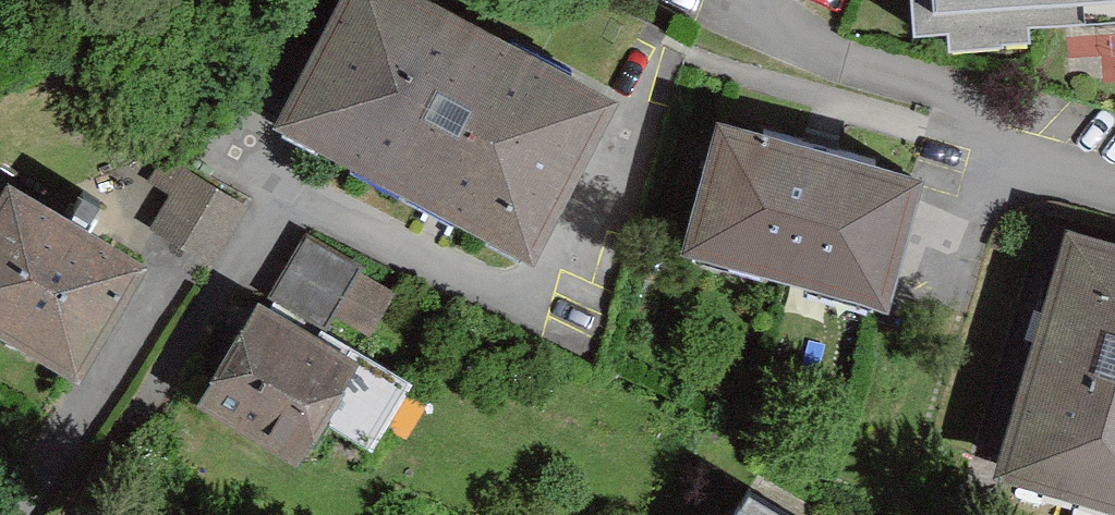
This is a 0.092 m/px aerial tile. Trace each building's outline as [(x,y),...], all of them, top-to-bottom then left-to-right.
[(427,0),(342,0),(275,126),(531,261),(617,100),(427,0)] [(929,32),(1114,19),(1114,0),(927,0),(929,32)] [(888,313),(926,179),(719,120),(680,254),(888,313)] [(168,149),(155,171),(179,185),(158,222),(221,259),(256,201),(168,149)] [(161,258),(19,178),(0,212),(0,316),(97,371),(161,258)] [(1070,222),(998,470),(1114,502),(1114,233),(1070,222)] [(278,287),(218,387),(325,450),(385,351),(278,287)]
